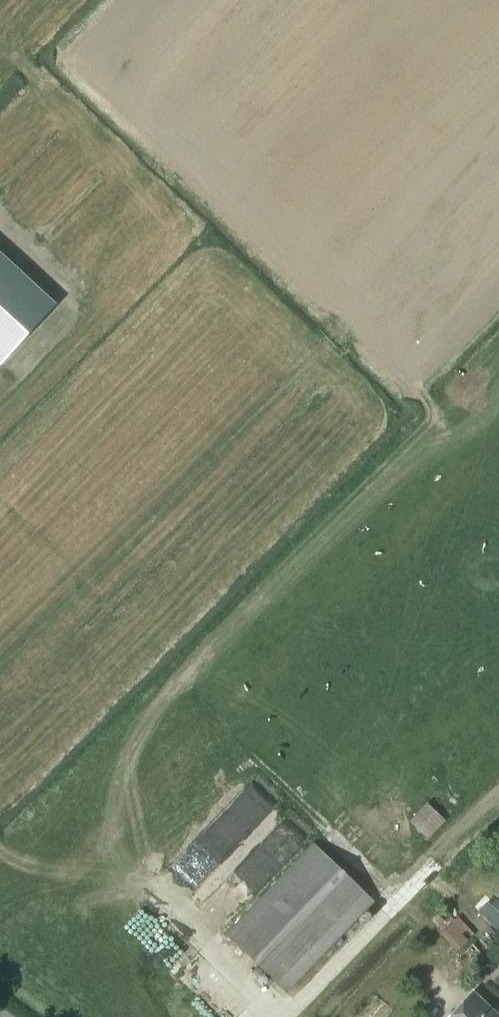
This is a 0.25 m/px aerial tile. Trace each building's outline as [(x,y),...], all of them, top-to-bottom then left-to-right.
[(54,310),(0,259),(0,367),(54,310)] [(426,804),(409,823),(427,840),(445,822),(426,804)] [(374,903),(359,888),(314,845),(227,936),(287,994),(374,903)] [(439,935),(455,953),(474,936),(458,918),(439,935)] [(472,995),(451,1016),(496,1016),(472,995)]
